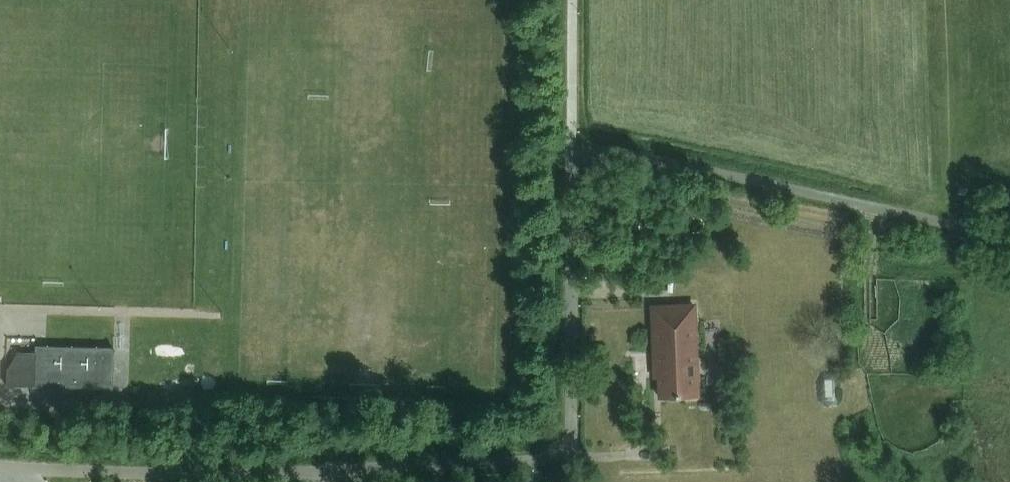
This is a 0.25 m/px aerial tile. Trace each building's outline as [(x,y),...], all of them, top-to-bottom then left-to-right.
[(696,305),(654,306),(656,365),(660,364),(661,397),(699,396),(696,305)] [(35,368),(34,386),(113,388),(114,347),(46,346),(36,345),(35,368)] [(7,367),(7,385),(34,386),(35,368),(7,367)]
